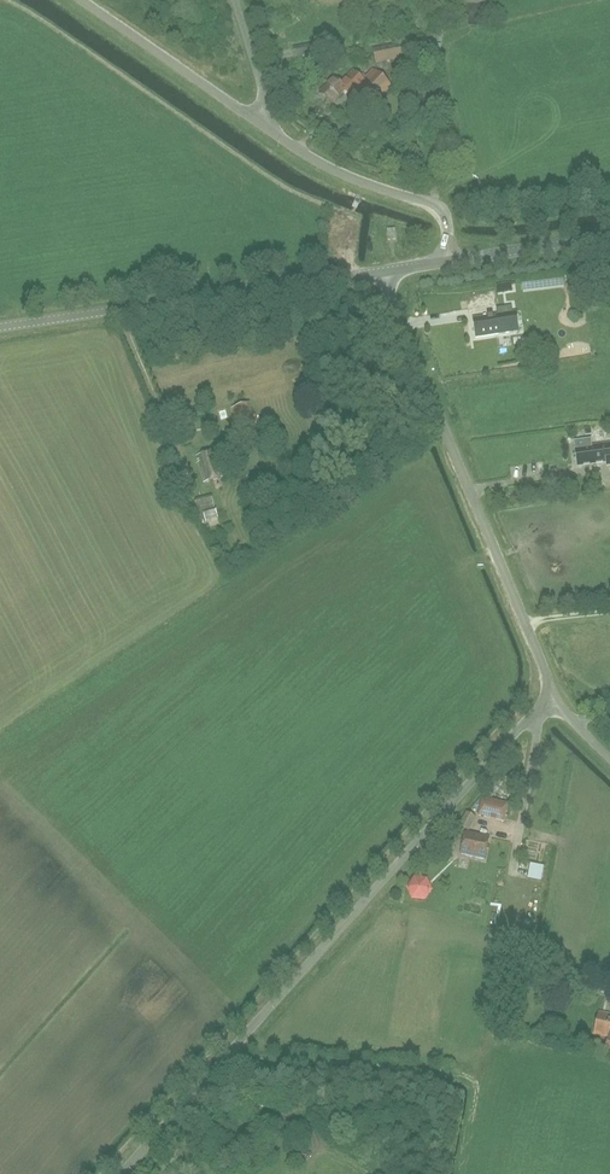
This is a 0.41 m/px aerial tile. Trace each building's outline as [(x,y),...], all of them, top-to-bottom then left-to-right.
[(372,49),(376,64),(403,58),(400,43),(372,49)] [(295,58),(314,54),(312,44),(293,47),(295,58)] [(438,61),(439,44),(425,44),(425,62),(438,61)] [(331,104),(344,90),(352,97),(357,92),(373,107),(392,86),(373,69),(365,78),(363,75),(360,78),(354,73),(341,86),(334,79),(328,85),(330,88),(322,95),(331,104)] [(388,240),(396,240),(395,230),(387,230),(388,240)] [(511,286),(511,283),(496,285),(498,293),(512,291),(511,286)] [(498,314),(500,321),(475,325),(477,342),(512,337),(509,320),(515,319),(514,311),(498,314)] [(237,430),(251,427),(246,405),(232,409),(237,430)] [(574,442),(575,449),(576,457),(577,466),(606,462),(607,466),(609,465),(609,444),(592,446),(591,440),(591,439),(574,441),(574,442)] [(204,483),(225,478),(217,451),(197,457),(204,483)] [(175,477),(189,472),(187,465),(172,469),(175,477)] [(194,501),(195,503),(197,514),(215,509),(211,496),(194,501)] [(508,804),(482,798),(479,816),(490,818),(491,817),(496,818),(496,820),(504,822),(508,804)] [(468,831),(474,820),(465,815),(459,826),(468,831)] [(485,859),(489,838),(466,833),(462,854),(485,859)] [(530,864),(529,871),(542,873),(543,866),(530,864)] [(436,897),(431,877),(409,882),(415,902),(436,897)] [(599,1012),(594,1035),(608,1038),(605,1050),(609,1051),(609,1014),(599,1012)] [(394,1099),(380,1093),(374,1107),(388,1113),(394,1099)] [(389,1160),(398,1151),(390,1143),(381,1152),(389,1160)]
